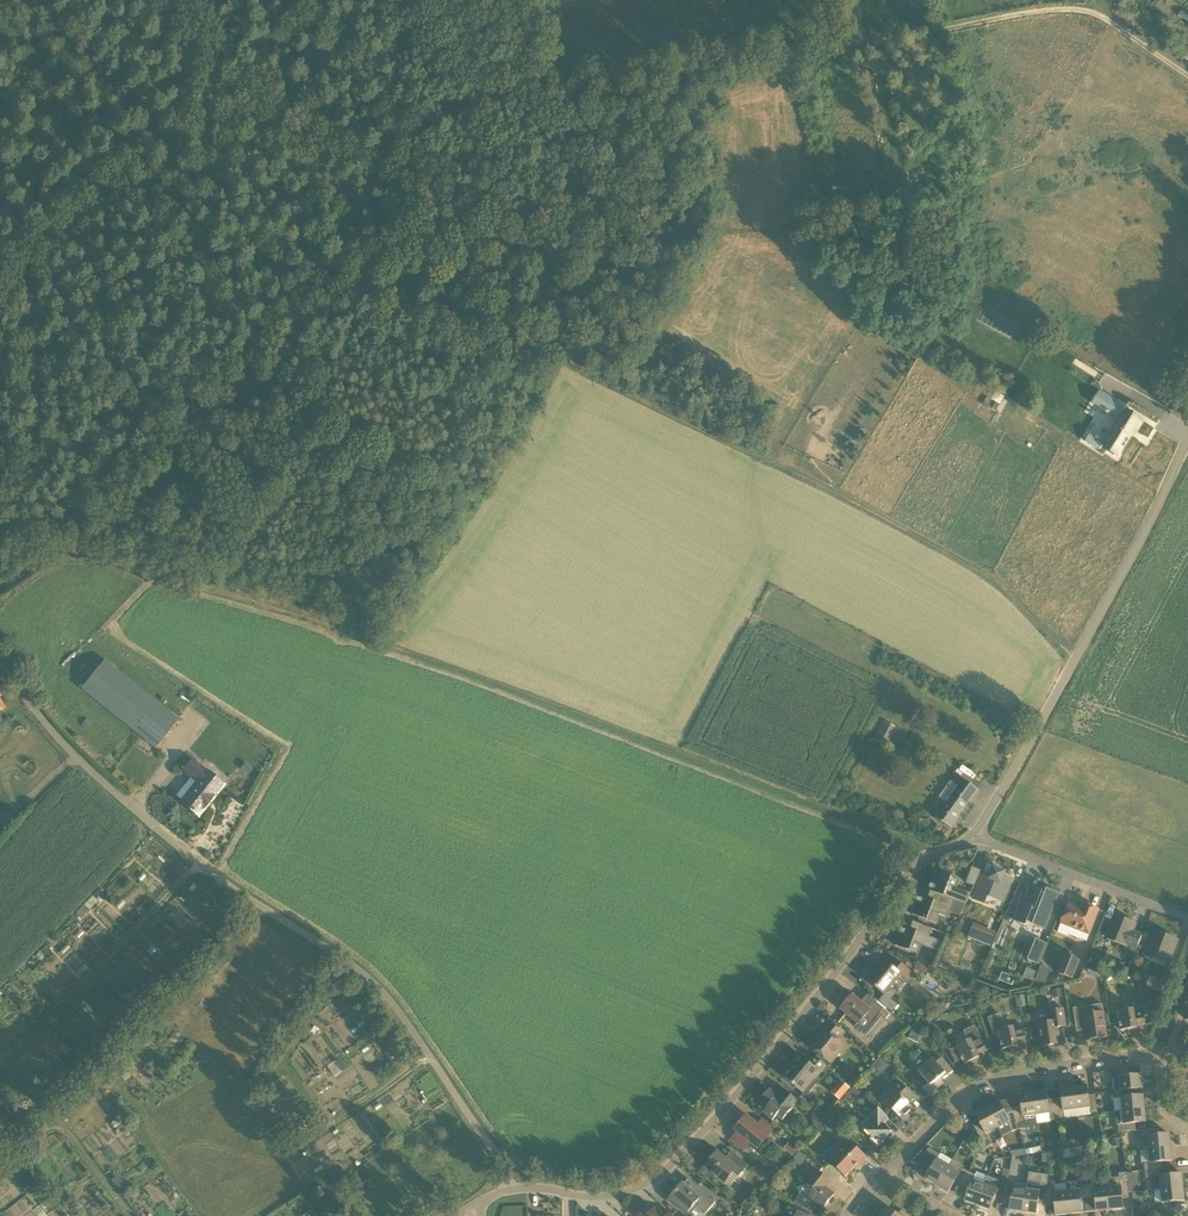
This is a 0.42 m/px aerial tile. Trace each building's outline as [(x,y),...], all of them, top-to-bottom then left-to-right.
[(1129,464),(1142,443),(1141,443),(1145,437),(1148,438),(1154,429),(1138,419),(1138,420),(1135,418),(1138,414),(1119,403),(1111,415),(1130,427),(1114,452),(1117,454),(1116,455),(1118,457),(1117,458),(1126,464),(1127,462),(1129,464)] [(1084,441),(1101,451),(1107,440),(1098,434),(1100,431),(1092,427),(1084,441)] [(156,749),(163,739),(179,720),(105,660),(82,689),(156,749)] [(887,746),(897,727),(882,720),(873,739),(887,746)] [(199,816),(225,785),(194,758),(184,771),(197,781),(180,802),(199,816)] [(951,828),(979,790),(963,778),(935,817),(951,828)] [(993,868),(986,865),(974,895),(985,899),(989,891),(1003,897),(1011,875),(1003,872),(1005,868),(995,864),(993,868)] [(972,867),(966,883),(975,886),(982,871),(972,867)] [(928,890),(932,891),(955,901),(965,905),(971,893),(950,885),(953,877),(936,871),(928,890)] [(1022,903),(1015,920),(1026,925),(1027,922),(1045,929),(1059,894),(1048,889),(1046,895),(1042,893),(1043,891),(1032,886),(1025,904),(1022,903)] [(951,912),(955,901),(932,891),(929,899),(918,895),(911,914),(926,920),(930,911),(949,917),(951,912)] [(81,918),(98,901),(92,895),(75,912),(81,918)] [(955,901),(951,912),(960,916),(965,905),(955,901)] [(1087,910),(1069,903),(1061,923),(1089,934),(1099,909),(1089,906),(1087,910)] [(1135,953),(1142,935),(1132,931),(1135,924),(1115,916),(1107,936),(1127,944),(1131,946),(1129,951),(1135,953)] [(940,940),(930,936),(933,929),(913,921),(910,929),(902,926),(894,945),(906,949),(910,951),(913,941),(936,950),(940,940)] [(973,928),(970,937),(990,945),(993,936),(973,928)] [(1001,930),(996,940),(994,939),(991,946),(997,949),(1006,932),(1001,930)] [(1167,986),(1175,965),(1168,962),(1177,940),(1155,932),(1148,949),(1159,953),(1157,958),(1167,962),(1159,983),(1167,986)] [(1036,940),(1028,960),(1038,964),(1046,944),(1036,940)] [(1072,978),(1080,959),(1064,953),(1057,972),(1072,978)] [(912,971),(894,957),(889,963),(883,958),(877,966),(879,968),(868,980),(884,994),(901,974),(906,978),(912,971)] [(1125,962),(1115,964),(1118,974),(1128,972),(1125,962)] [(1090,964),(1087,972),(1094,975),(1097,967),(1090,964)] [(1039,965),(1035,980),(1046,983),(1050,968),(1039,965)] [(1027,969),(1024,977),(1032,980),(1035,972),(1027,969)] [(865,1004),(861,1002),(853,994),(840,1009),(859,1024),(865,1017),(872,1022),(880,1013),(884,1008),(871,997),(865,1004)] [(1107,1036),(1104,1012),(1103,1003),(1073,1008),(1077,1031),(1086,1030),(1088,1039),(1107,1036)] [(880,1013),(884,1016),(887,1018),(891,1014),(884,1008),(880,1013)] [(1042,1046),(1060,1043),(1058,1027),(1066,1026),(1064,1009),(1049,1011),(1050,1022),(1038,1024),(1042,1046)] [(1134,1011),(1134,1009),(1118,1011),(1121,1030),(1128,1029),(1128,1034),(1144,1031),(1143,1024),(1146,1024),(1144,1010),(1134,1011)] [(1013,1027),(1006,1028),(1001,1013),(987,1018),(994,1037),(999,1035),(1002,1049),(1009,1048),(1010,1052),(1028,1048),(1023,1025),(1013,1027)] [(828,1061),(843,1043),(838,1040),(845,1033),(830,1021),(824,1029),(826,1031),(812,1048),(828,1061)] [(915,1021),(909,1037),(917,1040),(922,1023),(915,1021)] [(967,1040),(979,1035),(975,1024),(963,1028),(967,1040)] [(965,1064),(971,1061),(973,1065),(990,1057),(980,1036),(971,1040),(971,1039),(957,1046),(956,1046),(957,1047),(950,1050),(955,1062),(962,1059),(965,1064)] [(810,1062),(801,1055),(783,1076),(804,1093),(826,1066),(815,1056),(810,1062)] [(878,1070),(885,1062),(880,1056),(872,1064),(878,1070)] [(953,1071),(942,1058),(936,1062),(933,1058),(918,1071),(929,1083),(923,1088),(929,1095),(944,1083),(941,1080),(944,1078),(953,1071)] [(1141,1075),(1128,1075),(1128,1069),(1113,1070),(1113,1078),(1114,1091),(1120,1090),(1120,1091),(1130,1090),(1143,1088),(1141,1075)] [(842,1080),(837,1086),(845,1093),(850,1087),(842,1080)] [(903,1121),(915,1109),(909,1103),(915,1096),(900,1081),(888,1094),(894,1100),(888,1106),(903,1121)] [(1089,1098),(1088,1095),(1087,1085),(1074,1087),(1077,1109),(1091,1107),(1091,1113),(1098,1112),(1096,1097),(1089,1098)] [(1064,1110),(1077,1109),(1074,1087),(1060,1089),(1062,1102),(1055,1103),(1057,1118),(1063,1117),(1065,1117),(1064,1110)] [(798,1100),(783,1088),(777,1095),(770,1088),(759,1101),(767,1107),(763,1112),(773,1120),(777,1115),(782,1120),(783,1119),(792,1109),(793,1108),(792,1107),(798,1100)] [(1130,1097),(1130,1090),(1120,1091),(1120,1090),(1114,1091),(1115,1098),(1114,1098),(1115,1112),(1116,1112),(1116,1111),(1145,1109),(1143,1095),(1130,1097)] [(1033,1093),(1036,1115),(1049,1113),(1050,1119),(1057,1118),(1055,1103),(1048,1104),(1046,1091),(1033,1093)] [(1037,1123),(1037,1122),(1036,1115),(1033,1093),(1020,1095),(1022,1108),(1013,1111),(1018,1125),(1025,1123),(1026,1125),(1037,1123)] [(1005,1113),(1004,1111),(999,1101),(987,1108),(998,1127),(1009,1121),(1011,1127),(1013,1126),(1018,1125),(1013,1111),(1005,1113)] [(982,1142),(989,1139),(986,1134),(998,1127),(987,1108),(975,1114),(982,1126),(975,1129),(982,1142)] [(879,1146),(892,1132),(884,1124),(889,1119),(879,1109),(869,1119),(874,1124),(865,1132),(879,1146)] [(1133,1130),(1133,1123),(1146,1122),(1145,1109),(1116,1111),(1116,1112),(1115,1112),(1116,1124),(1118,1124),(1119,1132),(1133,1130)] [(817,1127),(824,1117),(815,1110),(813,1114),(813,1123),(817,1127)] [(757,1125),(746,1116),(738,1126),(741,1128),(732,1138),(744,1149),(750,1141),(758,1147),(773,1129),(762,1120),(757,1125)] [(828,1131),(834,1124),(828,1118),(822,1124),(828,1131)] [(1156,1135),(1156,1128),(1141,1129),(1141,1137),(1147,1136),(1148,1149),(1171,1147),(1170,1134),(1156,1135)] [(1120,1137),(1112,1137),(1112,1145),(1120,1145),(1120,1137)] [(867,1158),(849,1141),(844,1146),(841,1143),(837,1143),(826,1154),(826,1157),(845,1176),(858,1162),(861,1165),(867,1158)] [(745,1150),(751,1154),(756,1147),(750,1143),(745,1150)] [(1145,1170),(1160,1169),(1159,1162),(1172,1160),(1171,1147),(1148,1149),(1150,1162),(1144,1163),(1145,1170)] [(1065,1159),(1075,1158),(1074,1150),(1064,1151),(1065,1159)] [(1083,1151),(1084,1163),(1095,1163),(1095,1150),(1083,1151)] [(729,1161),(726,1158),(718,1151),(705,1166),(725,1182),(733,1172),(738,1177),(748,1165),(735,1154),(729,1161)] [(937,1185),(948,1166),(937,1160),(940,1155),(934,1151),(926,1164),(932,1167),(925,1179),(937,1185)] [(1039,1152),(1039,1161),(1047,1161),(1047,1152),(1039,1152)] [(1023,1154),(1021,1162),(1030,1164),(1031,1155),(1023,1154)] [(960,1173),(948,1166),(937,1185),(948,1192),(955,1181),(962,1185),(969,1171),(962,1168),(960,1173)] [(823,1208),(835,1194),(824,1185),(829,1179),(817,1169),(806,1183),(813,1188),(808,1196),(801,1196),(799,1195),(795,1202),(812,1211),(818,1204),(823,1208)] [(1145,1178),(1159,1176),(1161,1189),(1183,1187),(1182,1174),(1161,1176),(1160,1169),(1145,1170),(1145,1178)] [(975,1175),(969,1171),(962,1185),(969,1189),(965,1201),(978,1206),(985,1184),(988,1176),(977,1172),(975,1175)] [(1135,1171),(1127,1172),(1128,1180),(1136,1179),(1135,1171)] [(1107,1178),(1108,1188),(1110,1210),(1123,1209),(1122,1196),(1129,1195),(1127,1172),(1119,1173),(1119,1177),(1107,1178)] [(1000,1179),(998,1188),(985,1184),(978,1206),(990,1210),(996,1193),(1004,1195),(1007,1180),(1002,1179),(1000,1179)] [(1023,1212),(1026,1190),(1013,1188),(1015,1182),(1007,1180),(1004,1195),(1012,1197),(1010,1210),(1023,1212)] [(1069,1214),(1082,1213),(1081,1199),(1089,1199),(1087,1184),(1086,1180),(1066,1182),(1067,1192),(1069,1214)] [(1046,1202),(1047,1186),(1040,1186),(1040,1182),(1028,1181),(1027,1184),(1027,1190),(1026,1190),(1023,1212),(1036,1214),(1038,1201),(1046,1202)] [(694,1193),(684,1184),(682,1183),(668,1200),(678,1209),(681,1206),(688,1213),(694,1206),(699,1210),(703,1205),(708,1210),(716,1201),(699,1187),(694,1193)] [(1095,1189),(1094,1183),(1087,1184),(1089,1199),(1095,1198),(1096,1211),(1110,1210),(1108,1188),(1095,1189)] [(1054,1193),(1054,1187),(1047,1186),(1046,1202),(1054,1202),(1056,1215),(1069,1214),(1067,1192),(1054,1193)] [(1185,1200),(1183,1187),(1161,1189),(1155,1190),(1157,1211),(1172,1209),(1171,1202),(1185,1200)] [(789,1206),(785,1215),(809,1215),(789,1206)] [(887,1207),(880,1215),(912,1215),(902,1209),(898,1215),(887,1207)]
